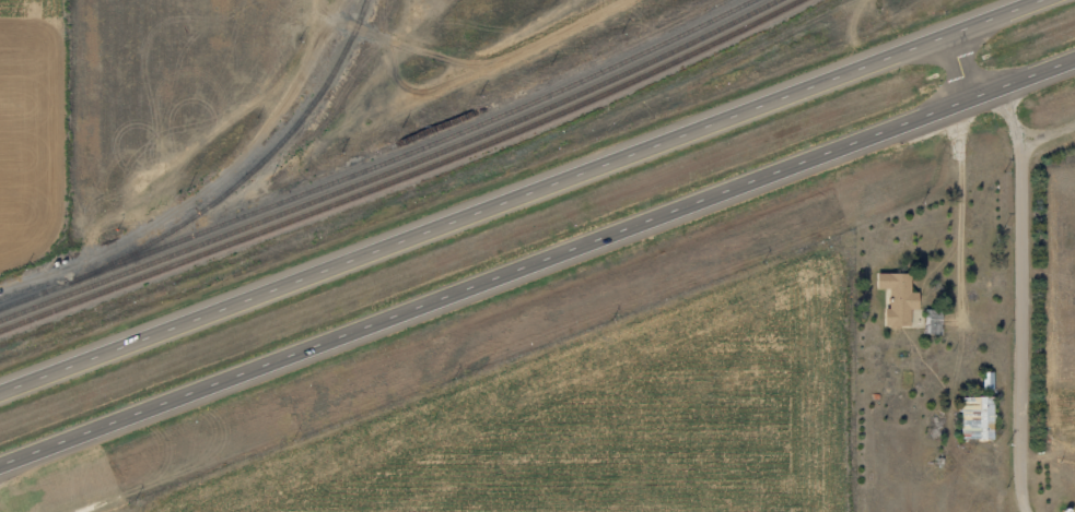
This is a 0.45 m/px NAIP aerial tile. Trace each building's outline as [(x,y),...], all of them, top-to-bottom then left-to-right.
[(913,273),(880,273),(880,288),(889,288),(889,325),(916,326),(917,309),(921,309),(921,292),(912,292),(913,273)] [(995,396),(963,397),(964,439),(996,438),(995,396)]
